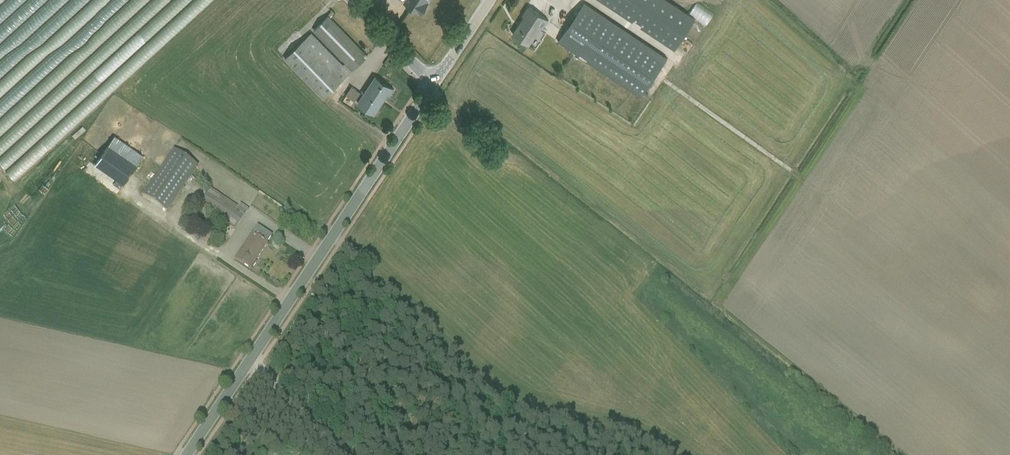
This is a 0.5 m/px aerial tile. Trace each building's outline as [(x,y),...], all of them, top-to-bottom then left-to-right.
[(438,0),(408,0),(406,3),(425,18),(438,0)] [(588,0),(584,0),(558,37),(640,94),(667,54),(588,0)] [(674,47),(697,14),(677,0),(606,0),(674,47)] [(533,42),(551,17),(532,4),(514,29),(533,42)] [(369,54),(330,14),(286,57),(326,97),(369,54)] [(346,94),(375,114),(394,86),(377,74),(364,92),(353,84),(346,94)] [(154,160),(115,134),(95,165),(123,183),(134,167),(145,174),(154,160)] [(178,138),(141,194),(166,210),(202,154),(178,138)] [(235,227),(245,211),(208,187),(198,203),(235,227)] [(271,233),(256,223),(233,259),(248,268),(271,233)]
